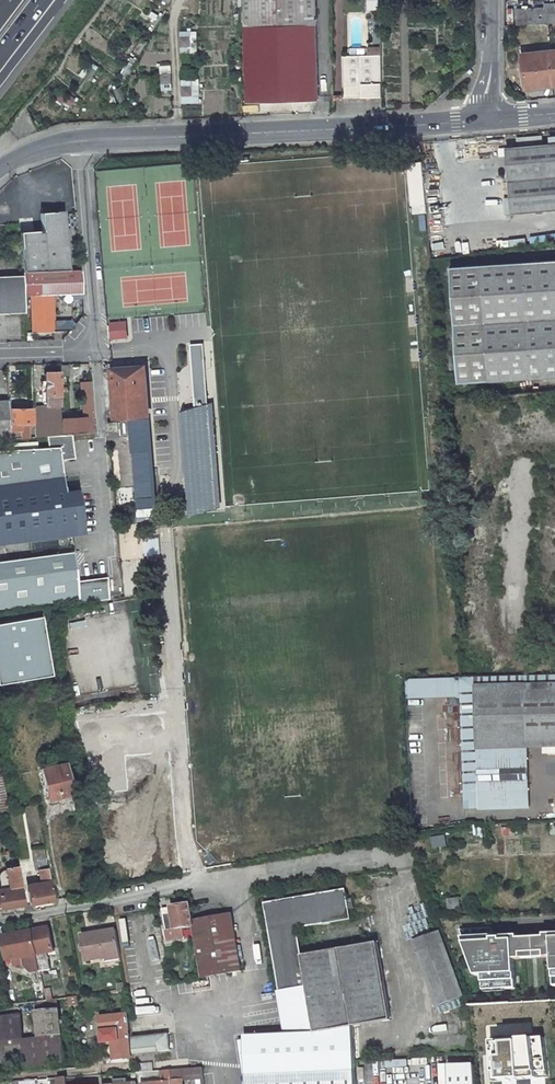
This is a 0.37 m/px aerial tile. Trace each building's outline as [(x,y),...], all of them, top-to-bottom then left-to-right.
[(317,25),(316,0),(244,0),(245,27),(316,25),(317,25)] [(378,9),(378,0),(365,0),(365,9),(378,9)] [(554,22),(554,3),(544,4),(545,8),(546,23),(554,22)] [(546,23),(545,8),(517,10),(517,24),(546,23)] [(154,29),(158,22),(153,19),(149,26),(154,29)] [(247,101),(318,99),(316,25),(245,27),(247,101)] [(181,48),(191,47),(191,37),(181,38),(181,48)] [(140,54),(144,47),(139,44),(135,51),(140,54)] [(527,87),(554,84),(554,47),(546,48),(546,52),(524,55),(527,87)] [(382,97),(382,83),(382,77),(381,55),(343,56),(344,98),(382,97)] [(79,75),(90,82),(98,67),(87,61),(79,75)] [(126,77),(131,70),(126,67),(121,74),(126,77)] [(162,84),(172,83),(171,73),(161,74),(162,84)] [(99,79),(95,76),(90,82),(95,86),(99,79)] [(182,86),(182,96),(193,96),(192,86),(182,86)] [(121,101),(126,99),(121,87),(116,89),(121,101)] [(73,115),(78,108),(73,105),(68,111),(73,115)] [(554,210),(554,143),(507,147),(512,214),(554,210)] [(424,155),(435,154),(434,144),(423,145),(424,155)] [(412,205),(426,204),(422,162),(408,163),(412,205)] [(427,213),(426,204),(412,205),(413,214),(427,213)] [(23,272),(68,270),(63,212),(40,214),(42,231),(20,233),(20,241),(22,258),(23,272)] [(13,259),(22,258),(20,241),(12,241),(13,259)] [(452,267),(456,324),(460,382),(489,380),(554,376),(554,260),(452,267)] [(68,271),(68,270),(23,272),(23,276),(24,296),(31,296),(33,332),(54,331),(52,295),(82,294),(81,271),(68,271)] [(23,276),(0,277),(0,314),(25,313),(24,307),(24,296),(23,276)] [(119,322),(110,323),(111,337),(121,336),(119,322)] [(204,342),(191,344),(196,408),(181,410),(188,518),(217,508),(204,342)] [(60,375),(68,375),(69,364),(60,364),(60,375)] [(117,416),(152,415),(148,372),(147,364),(112,367),(117,416)] [(61,420),(60,420),(60,406),(59,373),(45,373),(46,403),(46,407),(43,407),(34,408),(35,423),(35,437),(47,436),(61,435),(61,420)] [(95,433),(94,417),(91,383),(81,383),(84,419),(61,420),(61,435),(72,434),(95,433)] [(8,401),(0,401),(0,440),(9,439),(9,426),(8,410),(8,401)] [(9,426),(31,426),(31,423),(31,410),(23,410),(23,406),(16,406),(16,410),(8,410),(9,426)] [(151,420),(127,421),(135,479),(156,478),(151,420)] [(110,438),(119,437),(117,421),(108,422),(110,438)] [(35,423),(31,423),(31,426),(9,426),(9,439),(35,437),(35,423)] [(63,476),(61,459),(75,458),(72,434),(61,435),(47,436),(48,448),(0,451),(0,485),(63,476)] [(84,534),(79,489),(65,491),(63,476),(0,485),(0,545),(84,534)] [(0,562),(0,610),(47,603),(79,599),(80,603),(110,599),(107,577),(77,581),(73,552),(0,562)] [(113,575),(114,593),(122,592),(121,574),(113,575)] [(27,637),(38,633),(34,623),(23,627),(27,637)] [(29,684),(26,667),(0,671),(0,689),(29,684)] [(462,678),(462,696),(466,809),(530,806),(528,744),(554,744),(554,675),(462,678)] [(462,696),(462,678),(461,678),(406,680),(407,697),(462,696)] [(461,795),(461,698),(440,698),(440,795),(461,795)] [(474,835),(483,835),(483,826),(475,825),(474,835)] [(537,841),(538,831),(527,830),(527,841),(537,841)] [(432,848),(446,847),(445,835),(431,837),(432,848)] [(33,855),(33,861),(46,860),(45,853),(33,855)] [(30,904),(53,900),(48,868),(46,860),(33,861),(35,871),(39,870),(41,883),(27,886),(30,904)] [(18,866),(6,869),(10,888),(2,889),(0,889),(0,905),(0,909),(25,904),(18,866)] [(10,888),(6,869),(1,876),(2,889),(10,888)] [(315,1033),(354,1027),(391,1020),(378,942),(301,956),(297,929),(351,919),(349,909),(354,908),(352,898),(347,899),(345,889),(264,903),(279,991),(306,986),(315,1033)] [(457,910),(466,908),(464,898),(457,899),(457,898),(450,899),(451,906),(456,905),(457,910)] [(48,953),(54,952),(49,928),(33,931),(38,955),(37,955),(41,971),(51,969),(48,953)] [(493,928),(460,930),(476,976),(483,975),(483,986),(505,985),(505,989),(516,989),(515,959),(522,959),(521,953),(525,953),(525,939),(518,940),(518,936),(501,937),(501,938),(493,939),(493,928)] [(107,963),(121,960),(116,930),(81,936),(86,963),(106,960),(107,963)] [(38,955),(33,931),(2,937),(7,960),(20,958),(24,957),(26,965),(28,965),(33,970),(34,973),(41,971),(37,955),(38,955)] [(436,1006),(464,996),(440,931),(412,942),(436,1006)] [(545,934),(545,938),(541,938),(542,952),(552,952),(552,957),(553,957),(554,987),(554,934),(545,934)] [(541,938),(525,939),(525,953),(521,953),(522,959),(552,957),(552,952),(542,952),(541,938)] [(45,993),(50,992),(47,973),(41,974),(44,988),(45,993)] [(286,1034),(315,1033),(306,986),(279,991),(286,1034)] [(46,1000),(45,993),(44,988),(34,991),(37,1002),(46,1000)] [(58,1006),(68,1004),(68,998),(57,999),(58,1006)] [(40,1037),(24,1039),(20,1016),(0,1019),(0,1068),(64,1060),(60,1025),(64,1025),(63,1018),(60,1019),(58,1006),(57,999),(46,1000),(37,1002),(36,1002),(40,1037)] [(552,1000),(509,1003),(510,1015),(552,1013),(552,1000)] [(470,1007),(474,1040),(513,1035),(510,1015),(509,1003),(470,1007)] [(128,1031),(129,1031),(128,1015),(100,1017),(101,1032),(102,1031),(103,1042),(112,1042),(114,1060),(131,1059),(129,1038),(128,1031)] [(158,1052),(170,1050),(168,1034),(132,1038),(134,1055),(159,1052),(158,1052)] [(475,1065),(448,1066),(449,1083),(476,1083),(475,1065)] [(171,1070),(171,1081),(182,1080),(204,1080),(203,1068),(185,1069),(171,1070)] [(171,1081),(171,1070),(162,1071),(163,1082),(142,1083),(172,1083),(171,1081)]
